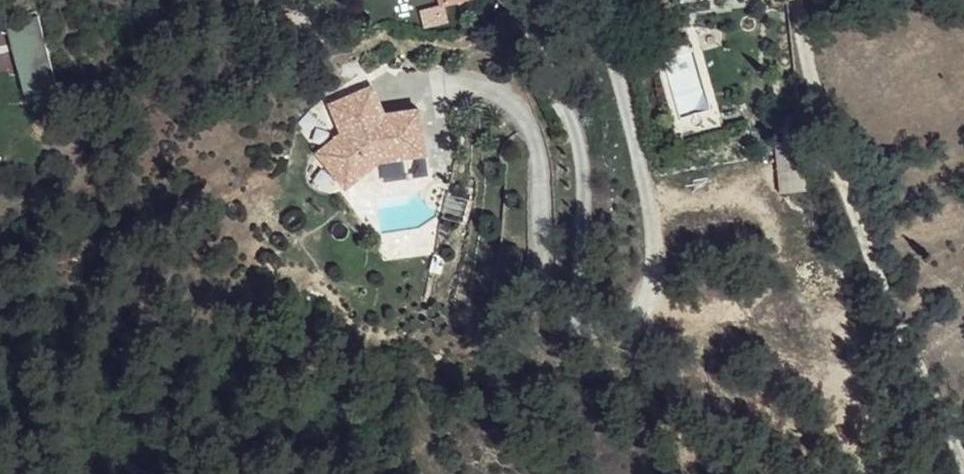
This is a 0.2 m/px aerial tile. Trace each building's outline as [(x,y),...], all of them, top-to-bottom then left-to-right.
[(38,16),(6,25),(25,94),(57,85),(38,16)] [(386,115),(374,87),(367,90),(379,118),(386,115)] [(344,133),(319,153),(343,182),(380,153),(382,162),(428,155),(421,110),(386,115),(379,118),(367,90),(332,105),(344,133)] [(797,92),(788,93),(790,105),(799,104),(797,92)] [(779,143),(782,192),(805,190),(802,142),(779,143)] [(380,153),(343,182),(348,188),(382,162),(380,153)]
